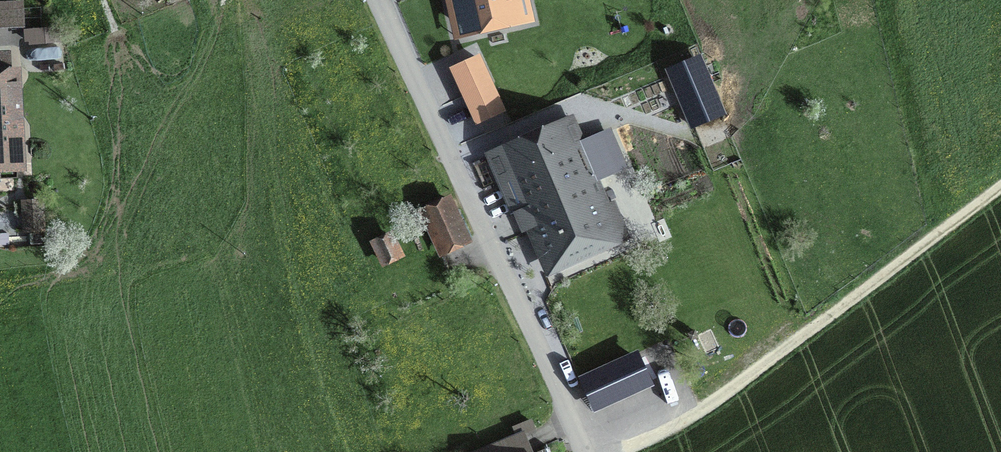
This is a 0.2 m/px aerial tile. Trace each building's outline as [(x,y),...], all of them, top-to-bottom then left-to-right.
[(516,22),(511,0),(463,0),(470,32),(516,22)] [(21,23),(20,3),(0,4),(0,25),(21,23)] [(692,121),(719,109),(700,63),(672,74),(692,121)] [(16,163),(12,76),(0,77),(0,164),(16,163)] [(569,149),(559,126),(488,157),(512,211),(528,205),(553,264),(626,233),(612,202),(608,204),(597,178),(621,168),(605,133),(569,149)] [(441,250),(466,239),(449,201),(424,213),(441,250)] [(26,229),(41,228),(40,202),(24,203),(26,229)] [(384,262),(400,254),(390,236),(375,243),(384,262)] [(596,404),(647,381),(636,357),(585,380),(596,404)]
